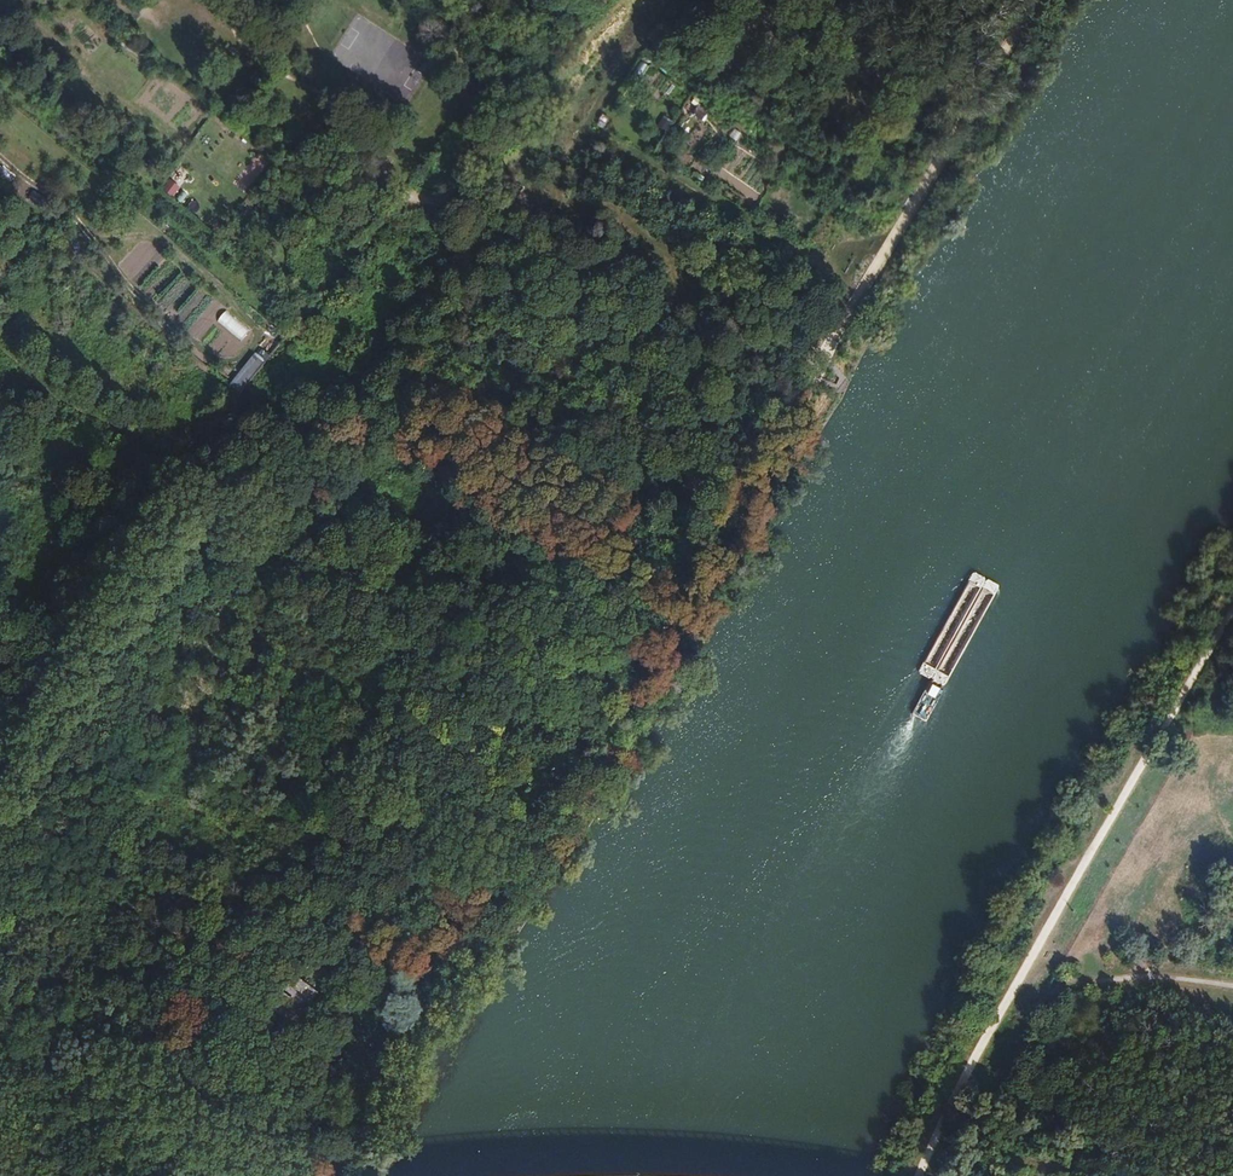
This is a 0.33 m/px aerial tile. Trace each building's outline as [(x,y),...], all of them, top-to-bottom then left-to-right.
[(405,105),(424,77),(400,60),(395,68),(409,77),(404,84),(398,80),(389,94),(405,105)] [(638,82),(647,64),(638,60),(630,77),(638,82)] [(164,192),(171,197),(179,186),(172,181),(164,192)] [(224,310),(216,320),(240,340),(248,329),(224,310)] [(229,385),(241,393),(267,353),(255,345),(229,385)] [(322,994),(275,963),(247,1007),(292,1035),(322,994)]
